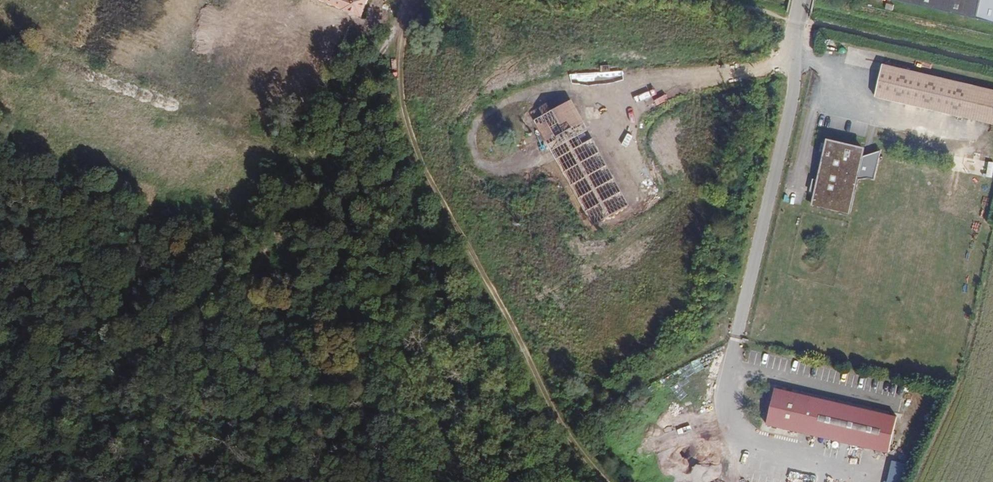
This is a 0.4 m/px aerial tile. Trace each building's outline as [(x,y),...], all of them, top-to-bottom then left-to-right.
[(363,22),(371,2),(367,0),(350,0),(349,1),(347,0),(340,0),(338,5),(344,8),(342,12),(363,22)] [(945,10),(976,16),(980,0),(906,0),(945,10)] [(976,16),(992,21),(992,0),(980,0),(976,16)] [(882,51),(873,95),(992,124),(992,122),(992,77),(882,51)] [(566,105),(565,166),(590,217),(590,207),(598,224),(630,208),(596,138),(585,144),(582,136),(590,133),(574,101),(566,105)] [(860,146),(824,136),(811,204),(848,213),(860,146)] [(898,414),(775,389),(768,426),(890,451),(898,414)]
